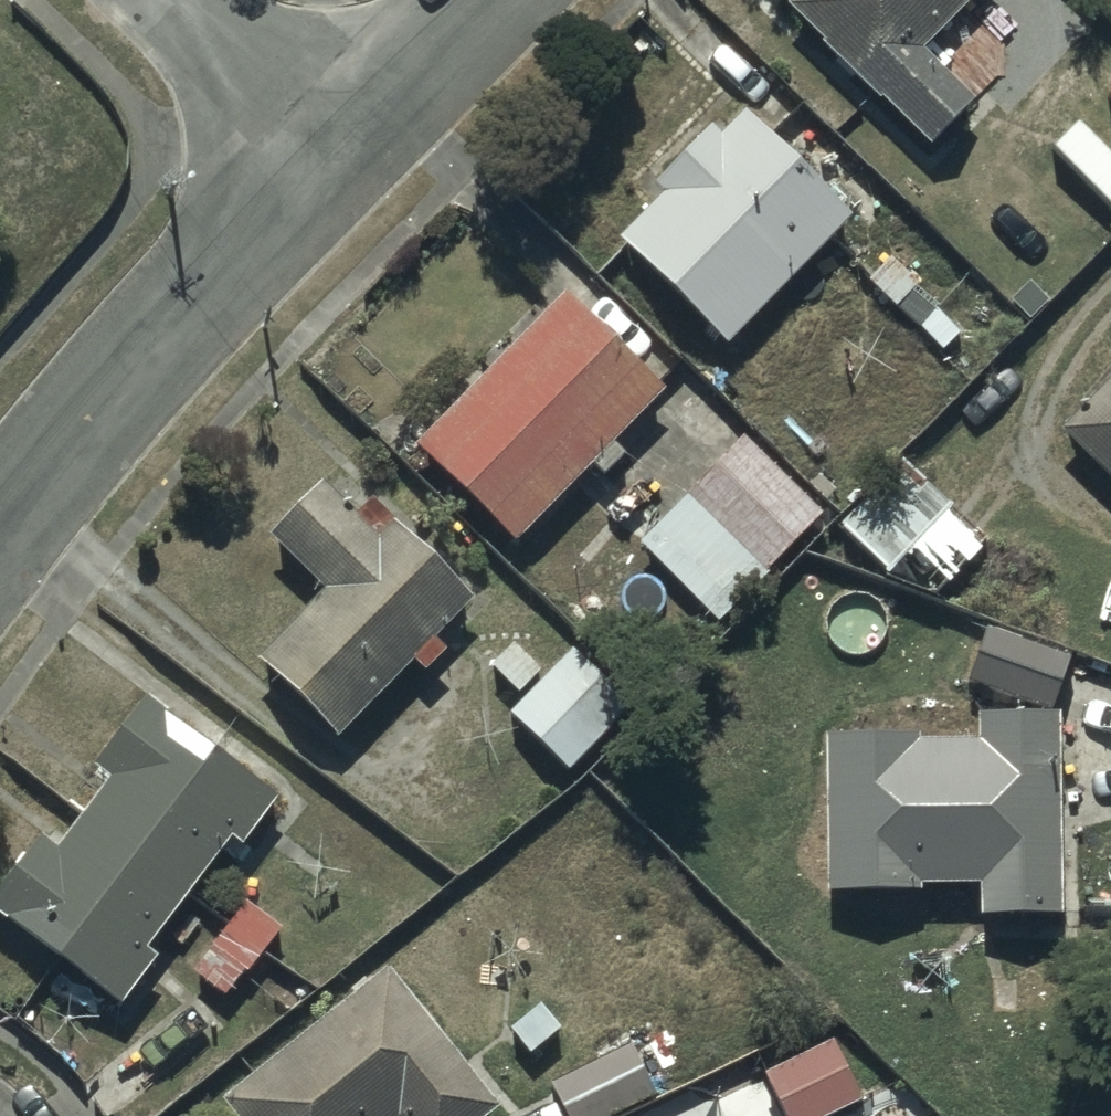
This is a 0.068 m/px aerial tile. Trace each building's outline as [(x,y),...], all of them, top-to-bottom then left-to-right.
[(788,18),(934,162),(977,118),(923,65),(987,0),(805,0),(788,18)] [(739,121),(614,246),(727,359),(852,234),(739,121)] [(667,408),(564,304),(553,315),(542,304),(481,364),(497,380),(412,464),(505,558),(585,478),(600,493),(626,467),(616,458),(667,408)] [(1057,442),(1110,490),(1110,387),(1057,442)] [(745,439),(635,552),(718,633),(828,520),(745,439)] [(992,557),(899,467),(834,534),(927,624),(992,557)] [(379,547),(326,493),(271,551),(323,599),(255,672),(341,755),(416,675),(429,688),(450,665),(438,654),(480,609),(396,530),(379,547)] [(1072,671),(986,642),(970,691),(1055,720),(1072,671)] [(567,661),(507,727),(570,785),(630,719),(567,661)] [(143,702),(92,770),(104,778),(51,850),(36,839),(0,887),(0,921),(115,1007),(154,954),(146,948),(228,839),(235,844),(270,797),(143,702)] [(1061,934),(1061,726),(978,726),(978,753),(906,753),(907,743),(827,742),(827,907),(922,907),(922,896),(983,896),(983,934),(1061,934)] [(280,939),(245,913),(214,956),(249,981),(280,939)] [(225,1111),(228,1115),(493,1115),(391,983),(225,1111)] [(544,1084),(558,1115),(603,1115),(650,1096),(629,1048),(544,1084)] [(689,1115),(690,1115),(839,1115),(857,1107),(829,1049),(689,1115)]
